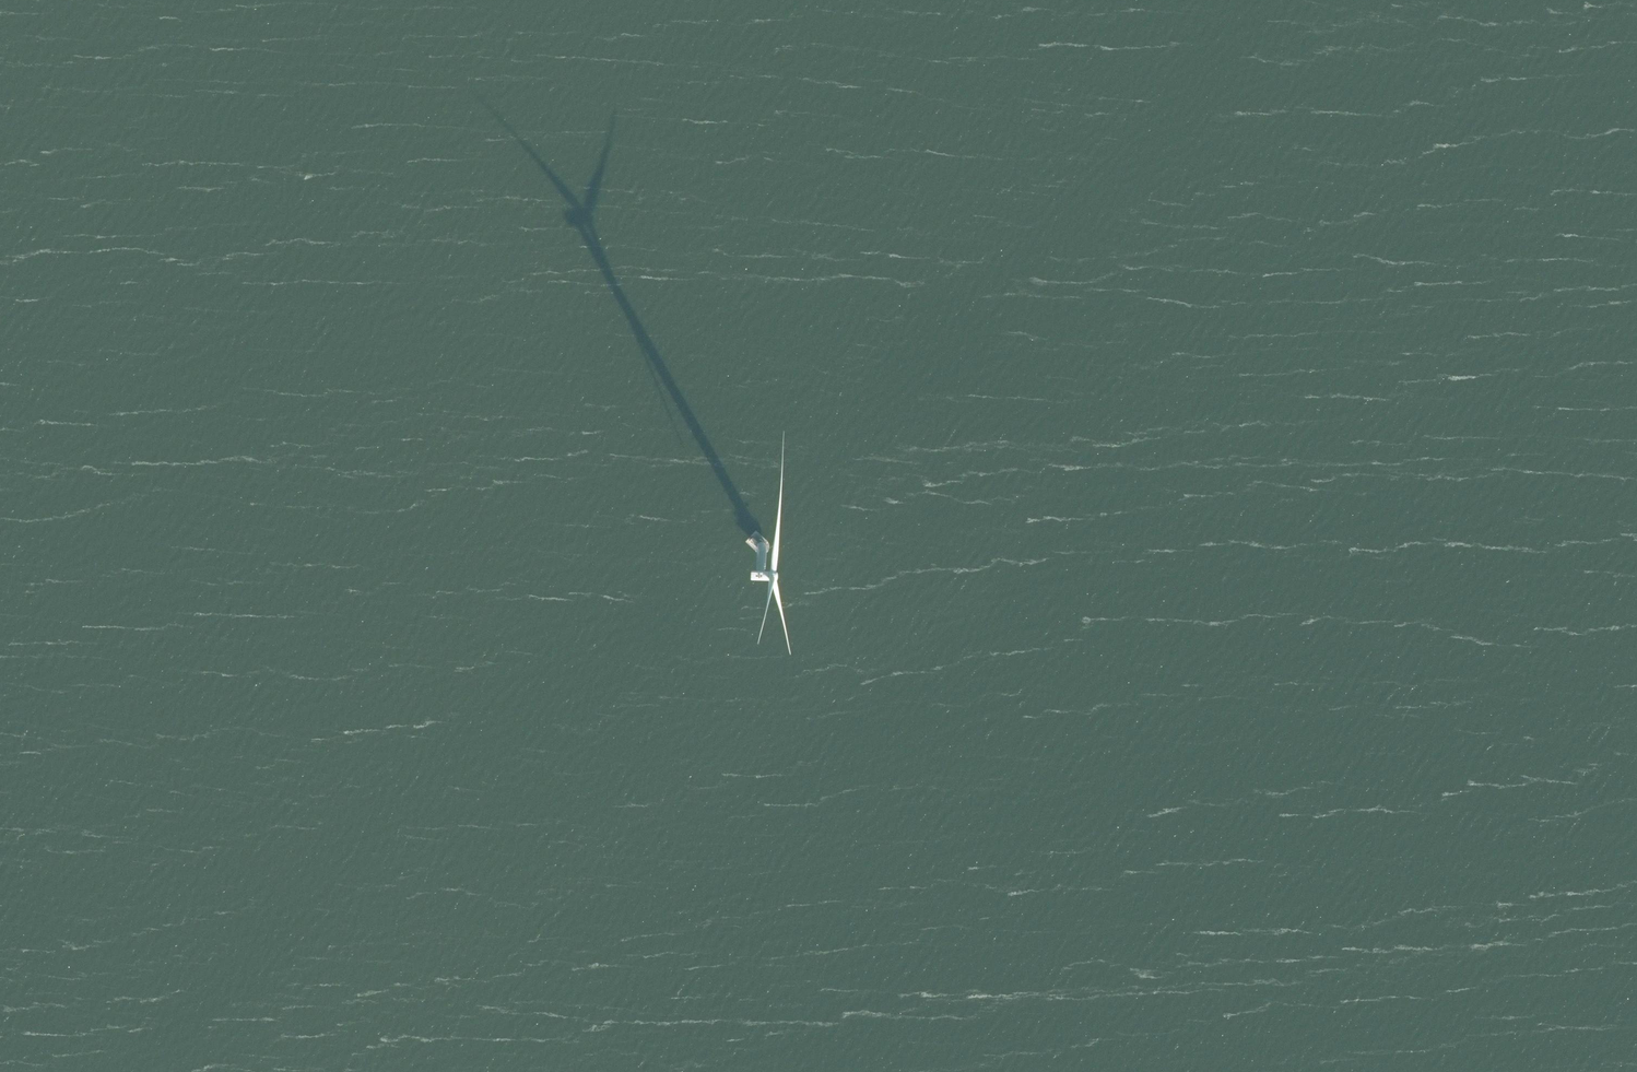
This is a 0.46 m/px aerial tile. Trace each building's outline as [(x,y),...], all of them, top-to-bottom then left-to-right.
[(756,544),(756,546),(756,547),(757,549),(759,550),(761,550),(763,550),(764,549),(765,547),(766,545),(765,543),(764,542),(763,541),(761,540),(759,541),(757,542),(756,544)]
